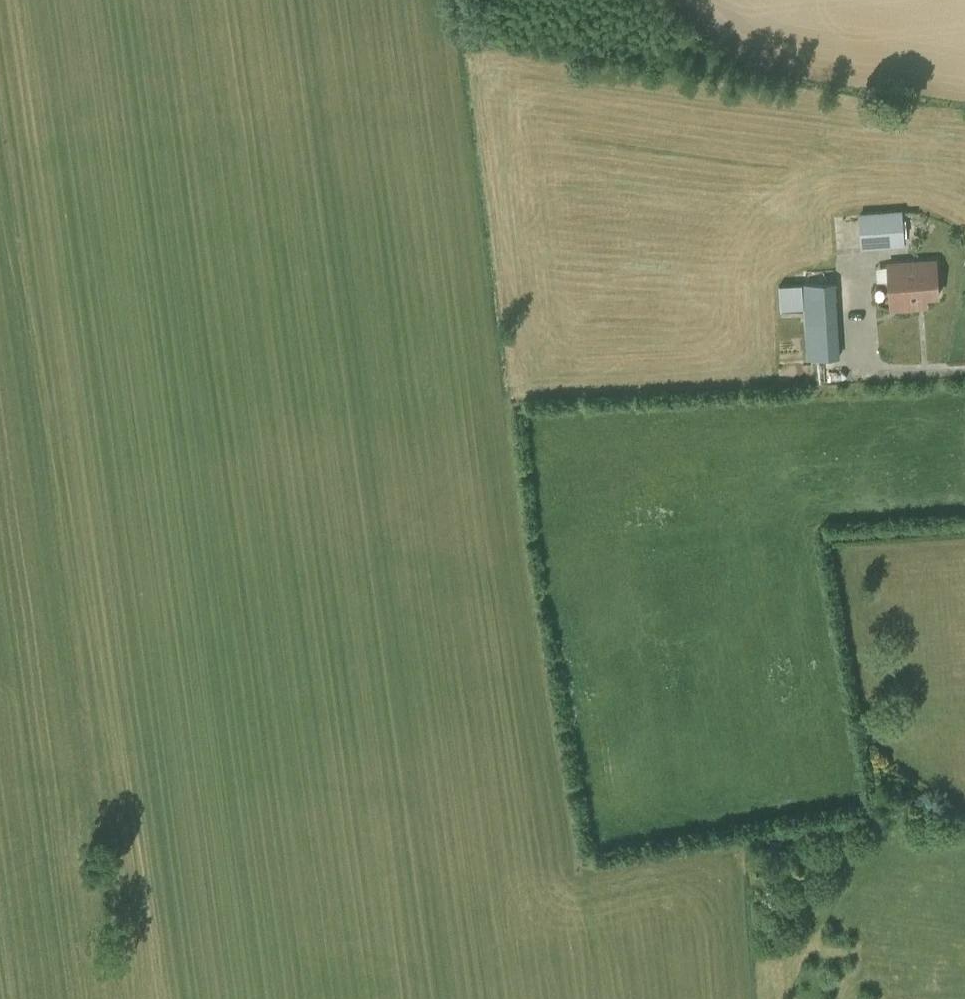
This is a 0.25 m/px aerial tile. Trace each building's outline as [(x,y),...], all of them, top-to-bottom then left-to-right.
[(902,211),(861,214),(863,247),(904,244),(902,211)] [(937,261),(888,264),(891,308),(927,306),(926,296),(939,295),(937,261)] [(839,357),(835,281),(790,284),(791,302),(804,301),(807,359),(839,357)]
